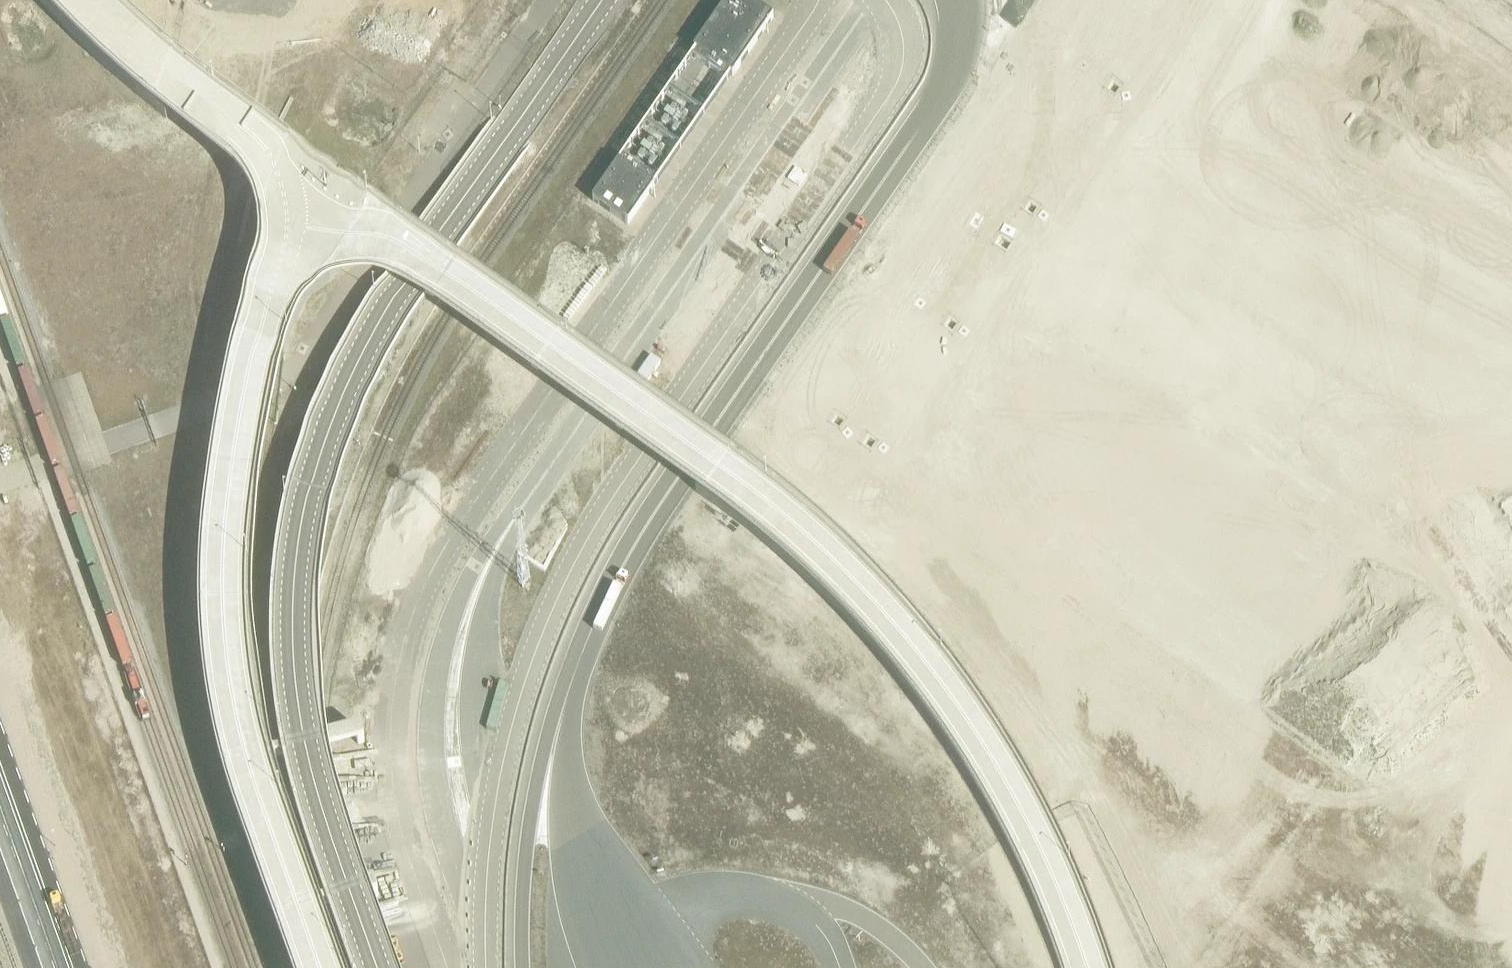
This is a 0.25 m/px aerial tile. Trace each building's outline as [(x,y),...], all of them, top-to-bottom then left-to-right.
[(593,200),(628,224),(655,185),(733,76),(774,17),(750,0),(728,0),(694,49),(696,50),(619,161),(593,200)] [(130,407),(102,320),(59,334),(87,421),(130,407)] [(336,767),(351,767),(351,754),(362,754),(362,743),(335,743),(336,767)]
